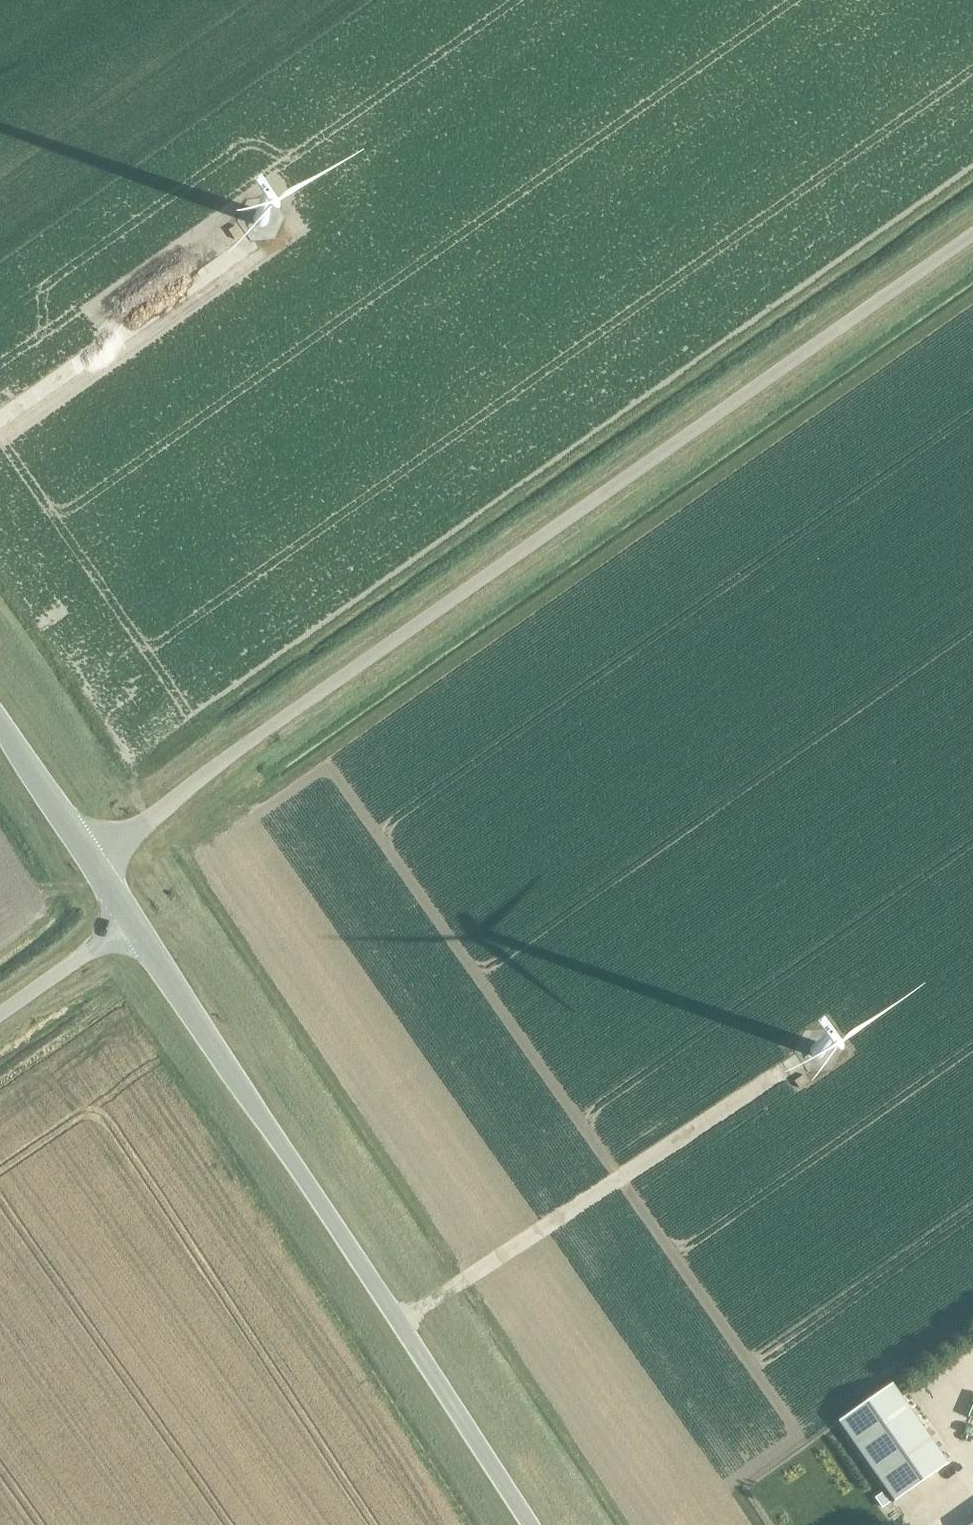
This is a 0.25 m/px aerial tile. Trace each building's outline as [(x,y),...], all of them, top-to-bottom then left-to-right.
[(948,1464),(892,1384),(839,1421),(895,1501),(948,1464)] [(962,1481),(972,1495),(972,1472),(962,1481)] [(889,1504),(882,1494),(875,1499),(882,1510),(889,1504)]
